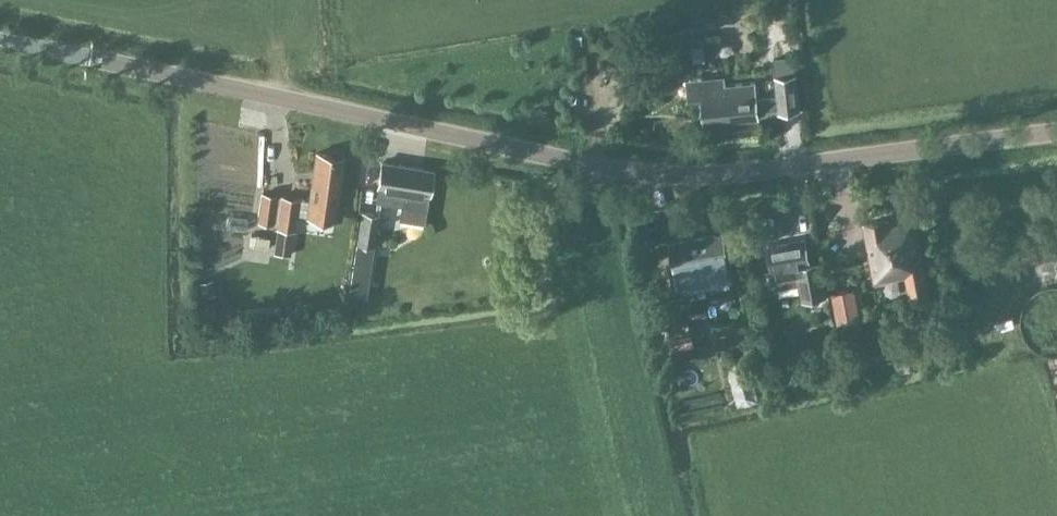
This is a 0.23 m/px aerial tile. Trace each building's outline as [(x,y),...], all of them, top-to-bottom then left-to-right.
[(794,56),(774,58),(775,69),(775,76),(796,74),(794,56)] [(796,74),(775,76),(777,97),(778,109),(779,111),(799,109),(796,74)] [(724,75),(686,78),(688,99),(702,98),(704,122),(757,117),(757,114),(768,113),(767,110),(778,109),(777,97),(756,99),(755,81),(725,84),(724,75)] [(298,199),(295,215),(306,217),(334,221),(343,157),(316,153),(309,200),(298,199)] [(399,218),(424,222),(428,194),(429,195),(433,170),(382,161),(378,185),(379,185),(377,199),(401,203),(399,218)] [(273,253),(290,255),(298,199),(262,194),(258,221),(277,224),(273,253)] [(348,299),(365,302),(379,214),(361,212),(348,299)] [(914,218),(864,227),(873,281),(907,275),(911,302),(929,299),(914,218)] [(230,236),(232,249),(250,246),(248,234),(230,236)] [(669,244),(674,267),(678,266),(680,272),(684,271),(687,290),(731,282),(723,234),(669,244)] [(775,284),(776,289),(798,285),(801,302),(828,297),(821,261),(809,263),(804,239),(768,245),(772,270),(766,271),(769,286),(775,284)] [(213,278),(200,281),(203,295),(216,293),(213,278)] [(860,320),(854,288),(831,293),(837,324),(860,320)] [(1054,290),(1048,290),(1042,292),(1035,295),(1030,298),(1026,303),(1023,308),(1020,315),(1020,321),(1020,327),(1021,332),(1024,338),(1027,343),(1032,347),(1038,352),(1046,354),(1050,355),(1056,354),(1056,290),(1054,290)] [(752,345),(743,347),(745,355),(754,353),(752,345)] [(799,353),(787,356),(790,369),(802,366),(799,353)]
